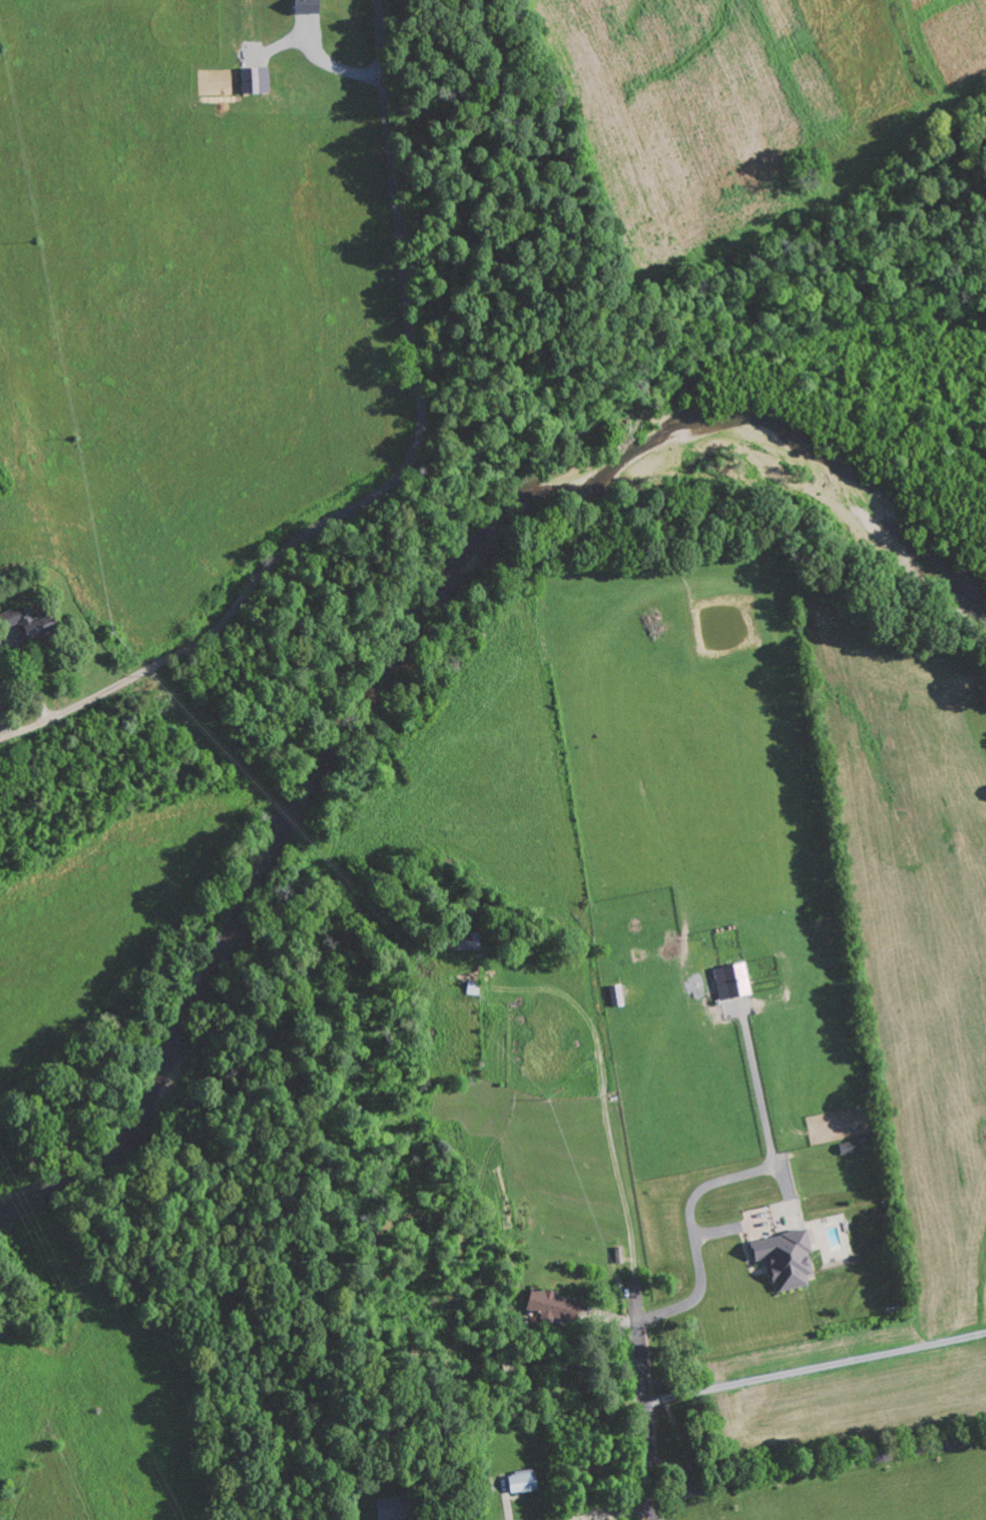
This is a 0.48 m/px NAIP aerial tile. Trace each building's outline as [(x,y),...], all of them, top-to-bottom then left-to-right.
[(244,68),(244,94),(271,93),(270,68),(244,68)] [(42,607),(33,611),(31,606),(14,614),(27,642),(60,627),(53,612),(46,615),(42,607)] [(482,933),(456,932),(456,949),(481,950),(482,933)] [(754,994),(747,962),(715,969),(722,1001),(754,994)] [(480,995),(481,983),(470,982),(470,994),(480,995)] [(613,1006),(625,1005),(624,986),(612,986),(613,1006)] [(865,1150),(862,1140),(842,1144),(844,1155),(865,1150)] [(745,1212),(751,1242),(777,1238),(771,1206),(745,1212)] [(810,1287),(809,1277),(814,1276),(810,1252),(813,1252),(809,1232),(753,1241),(757,1262),(772,1259),(777,1293),(810,1287)] [(533,1288),(528,1310),(545,1314),(544,1316),(578,1324),(584,1301),(533,1288)] [(540,1490),(536,1470),(509,1474),(513,1495),(540,1490)] [(380,1519),(395,1519),(420,1516),(416,1493),(377,1500),(380,1519)]
